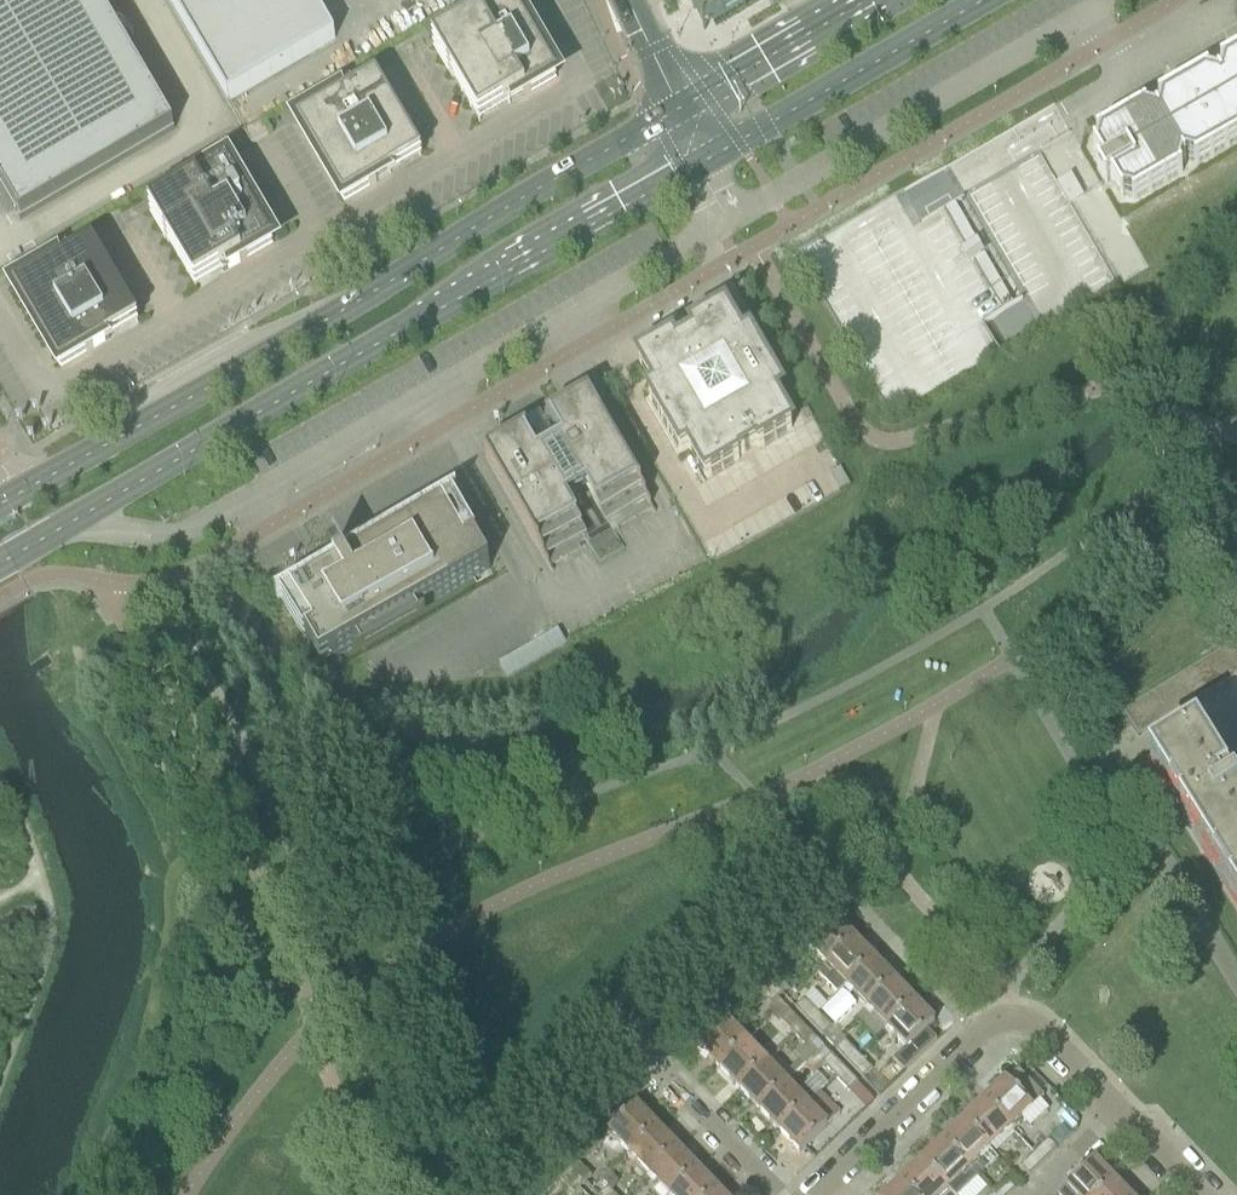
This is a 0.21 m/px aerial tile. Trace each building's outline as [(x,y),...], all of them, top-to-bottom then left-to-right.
[(20,220),(174,130),(104,10),(122,0),(0,0),(0,186),(20,220)] [(227,101),(228,100),(323,45),(335,39),(312,0),(168,0),(227,101)] [(432,46),(451,79),(454,77),(478,117),(522,96),(523,97),(556,78),(510,0),(432,46)] [(694,10),(703,30),(713,24),(754,0),(689,0),(694,10)] [(1092,149),(1102,167),(1096,170),(1105,185),(1111,182),(1121,199),(1132,202),(1182,173),(1184,163),(1194,166),(1236,141),(1236,56),(1220,66),(1217,77),(1207,74),(1158,102),(1155,113),(1145,109),(1096,138),(1092,149)] [(415,154),(373,81),(298,125),(343,202),(376,183),(375,182),(415,154)] [(890,417),(958,377),(1116,286),(1037,151),(1069,132),(1061,118),(1053,105),(945,167),(796,254),(785,260),(786,261),(796,255),(889,416),(879,422),(880,423),(890,417)] [(260,123),(243,133),(251,145),(268,135),(260,123)] [(148,212),(168,245),(171,243),(194,283),(239,262),(239,263),(272,244),(226,166),(148,212)] [(108,280),(111,278),(92,245),(14,291),(60,368),(92,349),(92,348),(131,320),(108,280)] [(684,356),(684,357),(680,360),(671,344),(638,363),(656,393),(648,398),(680,453),(688,449),(705,479),(738,460),(737,458),(757,446),(758,449),(791,430),(774,399),(781,395),(749,339),(741,344),(724,314),(691,333),(700,348),(696,351),(695,350),(694,349),(693,348),(692,348),(691,348),(689,348),(688,348),(687,349),(685,350),(684,351),(684,353),(684,354),(684,355),(684,356)] [(543,449),(542,454),(537,457),(525,436),(530,433),(529,431),(484,457),(546,565),(548,564),(543,557),(581,535),(564,504),(588,490),(606,521),(644,499),(648,506),(650,505),(588,398),(543,424),(544,425),(549,422),(561,443),(556,446),(551,445),(551,444),(551,443),(551,442),(551,441),(550,440),(548,438),(546,438),(544,438),(543,438),(542,439),(541,440),(540,441),(539,442),(539,444),(539,445),(540,446),(540,447),(542,448),(543,449)] [(325,578),(283,602),(295,623),(305,641),(319,666),(356,645),(360,643),(364,650),(426,614),(422,607),(489,568),(476,546),(452,505),(345,566),(344,563),(335,549),(334,549),(337,554),(328,560),(333,569),(335,572),(325,578)] [(498,665),(507,680),(566,646),(557,631),(498,665)] [(1236,677),(1236,643),(1211,659),(1226,683),(1236,677)] [(1214,691),(1226,683),(1211,659),(1199,666),(1214,691)] [(1201,699),(1214,691),(1199,666),(1186,674),(1201,699)] [(1189,706),(1201,699),(1186,674),(1174,682),(1189,706)] [(1176,714),(1189,706),(1174,682),(1161,690),(1176,714)] [(1164,722),(1176,714),(1161,690),(1149,697),(1164,722)] [(1151,730),(1164,722),(1149,697),(1136,705),(1151,730)] [(1151,730),(1136,705),(1124,713),(1139,737),(1151,730)] [(1222,886),(1236,910),(1236,804),(1235,800),(1234,801),(1197,741),(1151,770),(1222,886)] [(806,943),(827,965),(854,939),(833,917),(806,943)] [(827,965),(817,974),(837,995),(847,986),(874,960),(854,939),(827,965)] [(847,986),(867,1007),(894,981),(874,960),(847,986)] [(774,974),(766,983),(780,997),(788,989),(774,974)] [(867,1007),(887,1028),(915,1003),(894,981),(867,1007)] [(780,997),(766,983),(757,991),(771,1005),(780,997)] [(804,999),(794,1009),(808,1023),(818,1014),(804,999)] [(915,1003),(887,1028),(905,1047),(892,1060),(903,1072),(936,1040),(927,1030),(934,1023),(915,1003)] [(790,1013),(780,1022),(794,1037),(804,1028),(790,1013)] [(818,1014),(808,1023),(821,1037),(831,1028),(818,1014)] [(698,1048),(718,1070),(746,1044),(725,1022),(698,1048)] [(804,1028),(794,1037),(807,1051),(817,1041),(804,1028)] [(836,1051),(849,1065),(858,1056),(845,1042),(836,1051)] [(718,1070),(738,1090),(765,1064),(746,1044),(718,1070)] [(821,1064),(835,1079),(844,1070),(830,1056),(821,1064)] [(858,1056),(849,1065),(863,1079),(872,1070),(858,1056)] [(738,1090),(759,1112),(786,1086),(765,1064),(738,1090)] [(844,1070),(835,1079),(848,1093),(857,1084),(844,1070)] [(1017,1071),(984,1103),(1010,1131),(1043,1099),(1017,1071)] [(786,1086),(759,1112),(779,1133),(806,1107),(814,1099),(802,1088),(795,1095),(786,1086)] [(806,1107),(779,1133),(799,1154),(827,1128),(840,1115),(820,1093),(814,1099),(806,1107)] [(984,1103),(963,1123),(989,1151),(1010,1131),(984,1103)] [(619,1144),(630,1155),(657,1129),(637,1108),(603,1140),(613,1150),(619,1144)] [(963,1123),(943,1143),(969,1170),(977,1178),(986,1170),(978,1162),(989,1151),(963,1123)] [(630,1155),(649,1176),(676,1150),(657,1129),(630,1155)] [(1048,1141),(1034,1155),(1042,1164),(1057,1150),(1048,1141)] [(922,1163),(948,1191),(952,1194),(960,1194),(977,1178),(969,1170),(943,1143),(922,1163)] [(667,1194),(672,1194),(697,1171),(676,1150),(649,1176),(667,1194)] [(1042,1164),(1034,1155),(1020,1168),(1029,1177),(1042,1164)] [(1114,1184),(1093,1162),(1059,1194),(1103,1194),(1114,1184)] [(901,1183),(912,1194),(943,1194),(948,1191),(922,1163),(901,1183)] [(579,1164),(569,1173),(582,1186),(591,1177),(579,1164)] [(717,1192),(697,1171),(672,1194),(714,1194),(717,1192)] [(569,1173),(559,1183),(571,1194),(573,1194),(582,1186),(569,1173)] [(993,1194),(1010,1194),(1015,1191),(1006,1182),(993,1194)] [(901,1183),(889,1194),(912,1194),(901,1183)] [(1114,1184),(1103,1194),(1125,1194),(1114,1184)]
